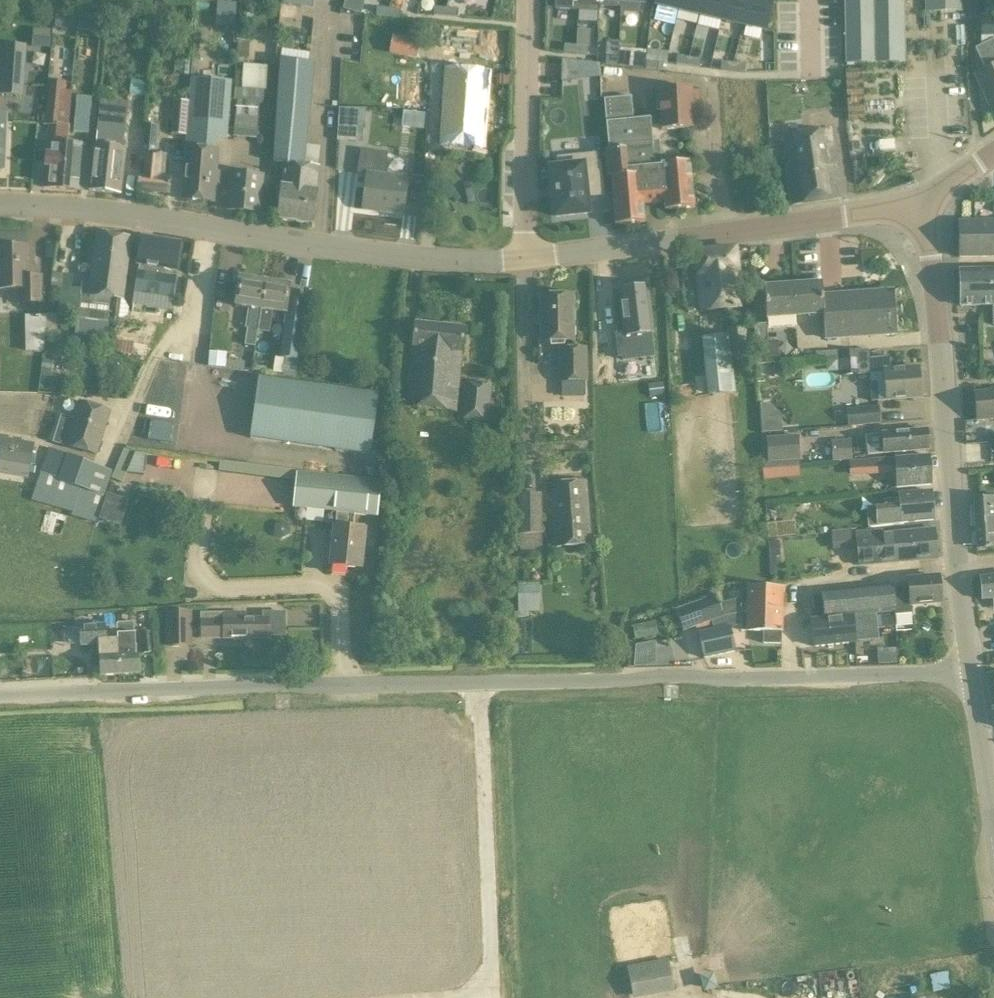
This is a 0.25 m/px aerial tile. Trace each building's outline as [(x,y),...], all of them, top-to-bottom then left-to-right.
[(361,0),(342,0),(340,9),(358,13),(361,0)] [(555,10),(577,11),(578,0),(556,0),(555,10)] [(577,11),(599,12),(599,7),(599,0),(578,0),(577,11)] [(655,6),(678,11),(680,0),(657,0),(655,6)] [(678,11),(700,16),(703,0),(680,0),(678,11)] [(700,16),(721,21),(726,0),(703,0),(700,16)] [(721,21),(743,26),(749,0),(726,0),(721,21)] [(743,26),(766,31),(773,0),(749,0),(743,26)] [(844,64),(905,63),(904,0),(844,0),(844,64)] [(928,13),(960,12),(960,0),(928,0),(928,13)] [(213,24),(233,25),(233,2),(214,1),(213,24)] [(403,7),(391,6),(390,14),(402,15),(403,7)] [(377,8),(376,16),(388,17),(389,9),(377,8)] [(435,8),(434,15),(446,17),(447,9),(435,8)] [(447,9),(446,17),(450,17),(458,18),(459,10),(447,9)] [(77,11),(56,10),(55,28),(75,30),(77,11)] [(90,18),(89,31),(99,32),(100,19),(90,18)] [(980,21),(981,36),(981,46),(993,40),(992,36),(993,36),(993,20),(980,21)] [(32,29),(31,48),(51,49),(52,30),(32,29)] [(392,36),(388,54),(416,60),(420,42),(392,36)] [(985,71),(974,76),(988,104),(993,118),(993,40),(981,46),(974,49),(985,71)] [(0,87),(0,94),(24,96),(27,45),(2,44),(0,87)] [(565,45),(564,53),(575,54),(576,54),(577,46),(565,45)] [(577,46),(576,54),(588,56),(589,48),(577,46)] [(619,58),(618,65),(630,67),(631,60),(632,51),(620,49),(619,58)] [(607,57),(606,64),(618,65),(619,58),(607,57)] [(678,57),(677,65),(688,66),(689,58),(678,57)] [(689,58),(688,66),(700,68),(701,60),(689,58)] [(306,134),(309,106),(311,106),(314,63),(280,59),(274,164),(284,165),(277,220),(312,224),(318,169),(302,167),(306,134)] [(573,79),(571,60),(561,59),(561,64),(560,80),(573,79)] [(646,61),(645,69),(657,70),(658,62),(646,61)] [(722,62),(721,70),(733,72),(734,64),(722,62)] [(734,64),(733,72),(745,73),(746,65),(734,64)] [(264,105),(267,67),(244,66),(244,72),(235,72),(234,89),(233,102),(264,105)] [(490,72),(445,69),(440,146),(484,149),(490,72)] [(859,73),(839,73),(841,152),(846,152),(845,118),(860,118),(859,73)] [(232,82),(192,78),(186,134),(226,138),(232,82)] [(43,186),(62,188),(66,144),(68,126),(71,92),(65,91),(67,82),(48,80),(42,126),(48,126),(47,142),(43,186)] [(693,129),(692,105),(699,105),(698,92),(691,92),(691,89),(659,90),(660,131),(693,129)] [(694,208),(690,162),(661,165),(659,141),(652,142),(649,118),(632,120),(630,97),(603,100),(608,151),(604,151),(606,179),(610,179),(614,226),(644,223),(642,202),(662,200),(663,211),(694,208)] [(172,100),(170,132),(183,134),(186,102),(172,100)] [(75,108),(73,134),(89,135),(91,110),(75,108)] [(364,110),(339,109),(338,120),(363,122),(364,110)] [(423,129),(425,112),(415,111),(413,127),(423,129)] [(124,137),(126,116),(98,113),(96,134),(95,147),(93,146),(88,191),(118,194),(124,137)] [(235,114),(233,137),(257,139),(258,130),(258,117),(235,114)] [(171,194),(172,179),(164,178),(166,155),(156,154),(159,126),(143,124),(136,190),(171,194)] [(788,174),(785,174),(790,206),(840,199),(830,130),(782,138),(788,174)] [(85,146),(66,144),(62,188),(81,190),(85,146)] [(219,151),(188,147),(182,199),(213,202),(219,151)] [(387,154),(361,151),(358,174),(367,175),(363,207),(386,209),(385,214),(402,216),(406,185),(394,183),(394,178),(384,177),(387,154)] [(559,168),(551,168),(556,216),(587,213),(586,197),(604,195),(601,166),(598,166),(597,153),(558,157),(559,168)] [(264,176),(230,173),(226,210),(260,214),(264,176)] [(954,221),(955,259),(993,259),(993,220),(954,221)] [(76,294),(74,316),(76,316),(74,334),(106,338),(108,320),(110,298),(121,300),(130,239),(96,234),(87,295),(76,294)] [(137,273),(134,291),(169,297),(171,279),(173,270),(176,270),(181,242),(141,235),(141,236),(136,265),(139,265),(137,273)] [(18,291),(19,305),(42,305),(42,278),(28,278),(28,247),(0,248),(0,291),(18,291)] [(700,312),(740,308),(734,249),(694,253),(700,312)] [(959,270),(960,306),(993,305),(993,270),(959,270)] [(51,292),(70,293),(71,273),(52,272),(51,292)] [(254,347),(257,331),(264,281),(239,278),(235,307),(247,308),(244,328),(246,329),(244,346),(254,347)] [(264,281),(257,331),(268,333),(272,312),(284,314),(283,324),(286,336),(283,358),(297,360),(305,301),(287,298),(289,285),(264,281)] [(819,286),(794,288),(796,316),(819,314),(819,316),(821,316),(823,339),(848,338),(845,299),(823,300),(822,284),(819,284),(819,286)] [(623,332),(616,333),(619,357),(623,357),(623,361),(654,357),(651,333),(652,333),(647,288),(618,292),(623,332)] [(764,288),(762,288),(764,320),(767,320),(768,327),(796,325),(795,316),(796,316),(794,288),(765,290),(764,288)] [(848,338),(896,334),(893,292),(845,295),(845,299),(848,338)] [(571,296),(541,296),(541,342),(571,342),(571,296)] [(46,315),(25,315),(26,350),(42,350),(46,315)] [(126,318),(125,319),(112,340),(114,340),(112,351),(146,357),(148,346),(148,345),(151,345),(156,323),(126,318)] [(767,343),(765,324),(754,325),(754,344),(767,343)] [(456,411),(464,330),(415,325),(407,406),(456,411)] [(730,361),(750,358),(745,328),(726,330),(726,337),(702,341),(710,395),(734,392),(730,361)] [(586,347),(558,348),(559,383),(586,383),(586,347)] [(869,374),(870,388),(917,384),(916,368),(888,370),(888,359),(869,360),(868,349),(837,352),(838,376),(869,374)] [(208,365),(224,367),(225,359),(209,357),(208,365)] [(258,378),(249,438),(368,456),(377,396),(258,378)] [(462,381),(457,418),(488,421),(491,384),(462,381)] [(663,383),(648,385),(650,397),(664,395),(663,383)] [(871,400),(918,397),(917,384),(870,388),(871,400)] [(993,419),(993,390),(974,392),(977,420),(993,419)] [(78,402),(72,420),(61,416),(53,442),(94,455),(108,412),(78,402)] [(845,409),(847,428),(880,424),(879,405),(845,409)] [(670,492),(671,425),(648,424),(647,491),(670,492)] [(926,430),(868,435),(870,455),(928,450),(926,430)] [(770,470),(799,468),(798,461),(800,461),(798,436),(765,438),(767,464),(769,464),(770,470)] [(0,449),(0,472),(28,478),(34,445),(2,438),(0,449)] [(71,512),(70,516),(84,520),(85,520),(95,522),(102,499),(103,499),(112,472),(66,454),(66,455),(48,448),(39,472),(40,473),(30,500),(71,512)] [(892,459),(892,458),(850,461),(851,475),(893,472),(894,488),(929,486),(926,457),(892,459)] [(334,528),(332,528),(329,566),(359,569),(362,531),(350,529),(351,515),(375,517),(378,482),(297,475),(294,510),(336,514),(334,528)] [(553,524),(554,524),(556,548),(589,546),(585,482),(550,485),(553,524)] [(867,529),(900,525),(900,524),(932,521),(930,492),(899,495),(900,505),(865,508),(867,529)] [(540,494),(519,494),(518,513),(518,523),(519,550),(523,550),(540,549),(539,534),(541,534),(540,494)] [(121,525),(128,503),(104,496),(98,518),(121,525)] [(972,500),(976,549),(993,548),(993,499),(972,500)] [(791,519),(764,524),(766,537),(794,533),(791,519)] [(874,535),(874,533),(855,534),(858,565),(878,564),(878,563),(936,559),(934,531),(874,535)] [(979,578),(982,600),(993,599),(993,576),(979,578)] [(820,592),(823,620),(876,614),(893,613),(894,617),(910,615),(909,606),(940,603),(938,578),(907,581),(907,589),(893,590),(893,584),(820,592)] [(528,618),(528,612),(539,612),(538,584),(517,585),(518,618),(528,618)] [(742,604),(742,614),(781,615),(782,589),(746,588),(746,596),(743,596),(743,604),(742,604)] [(722,617),(715,597),(674,612),(681,632),(722,617)] [(191,612),(165,612),(165,649),(191,649),(191,612)] [(268,636),(284,636),(284,612),(262,612),(262,618),(243,618),(243,614),(200,614),(200,640),(268,640),(268,636)] [(742,614),(738,614),(739,621),(742,624),(745,624),(745,632),(763,632),(763,645),(780,645),(780,633),(781,615),(742,614)] [(864,640),(877,639),(876,614),(823,620),(811,622),(814,648),(855,644),(854,642),(864,641),(864,640)] [(99,676),(118,675),(115,626),(98,627),(98,617),(81,618),(81,630),(82,647),(98,646),(99,676)] [(138,674),(137,658),(132,658),(131,623),(115,624),(115,626),(118,675),(138,674)] [(141,653),(153,652),(151,631),(139,632),(141,653)] [(734,653),(730,633),(698,640),(702,659),(734,653)] [(667,962),(629,970),(634,996),(672,989),(667,962)]
